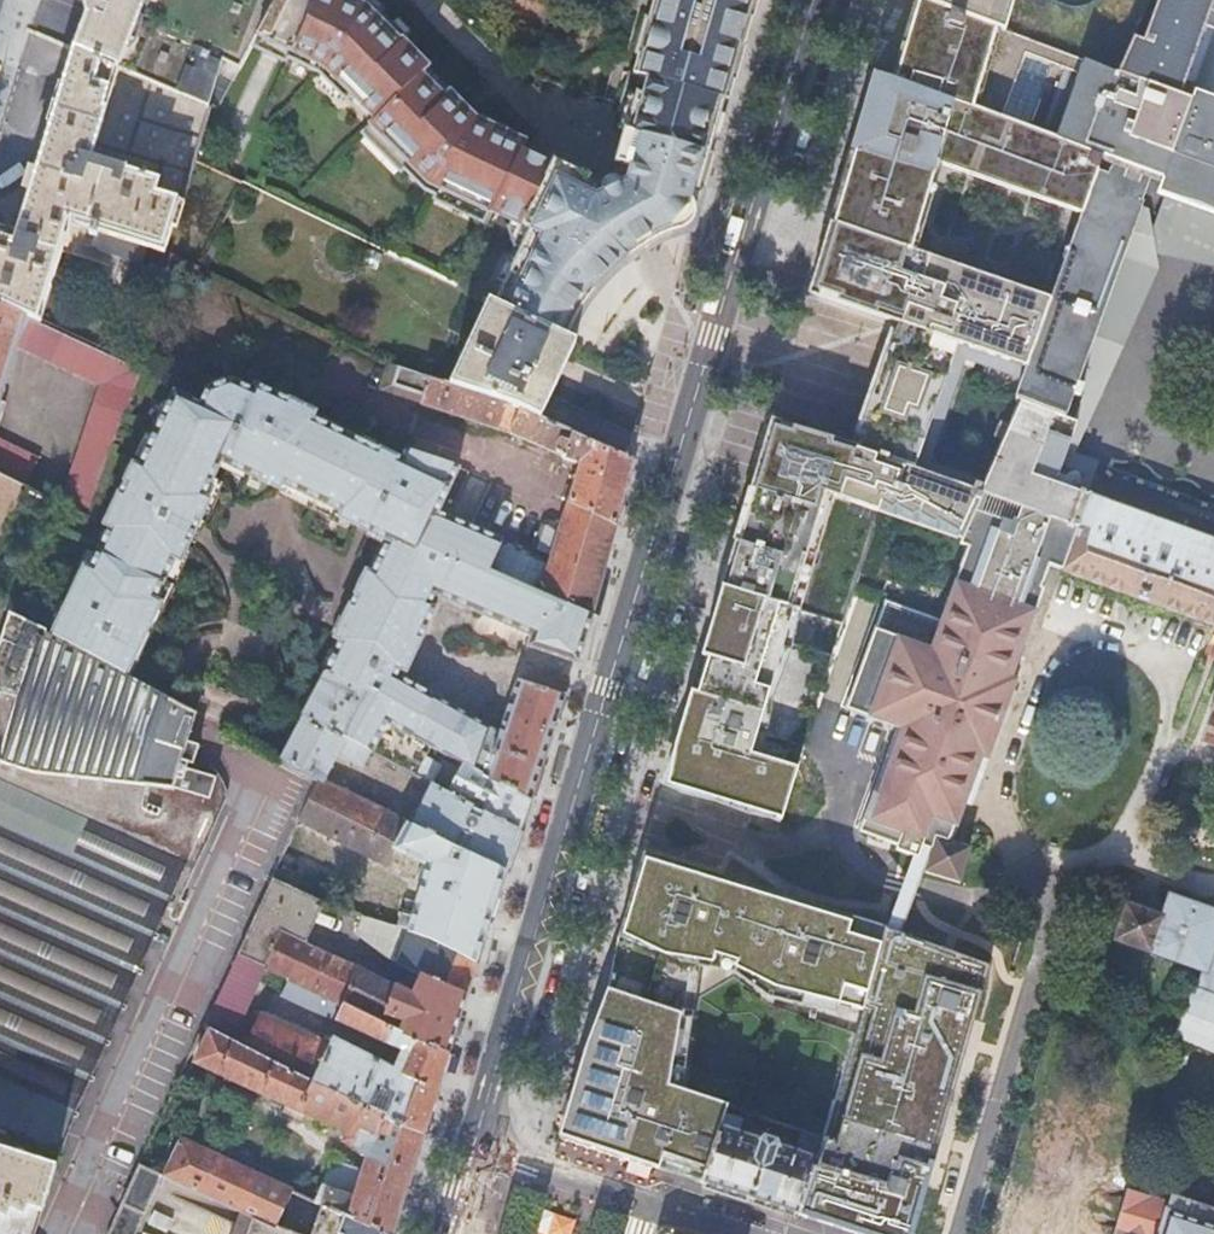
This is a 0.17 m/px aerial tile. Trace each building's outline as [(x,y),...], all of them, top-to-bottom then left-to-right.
[(223,61),(229,64),(238,68),(241,70),(252,48),(257,37),(275,0),(75,0),(76,1),(77,2),(79,3),(80,3),(82,3),(89,6),(86,16),(73,50),(161,88),(187,100),(207,109),(223,61)] [(257,37),(290,53),(315,0),(275,0),(257,37)] [(492,184),(512,141),(513,139),(474,120),(473,119),(463,109),(449,95),(447,97),(424,73),(428,70),(404,44),(408,41),(405,38),(392,25),(389,22),(387,24),(379,15),(368,5),(359,0),(315,0),(290,53),(287,59),(319,75),(342,98),(345,101),(350,96),(374,120),(369,126),(371,128),(373,130),(375,131),(415,149),(429,155),(446,163),(466,172),(492,184)] [(368,5),(379,15),(384,10),(374,0),(359,0),(368,5)] [(749,6),(751,0),(654,0),(652,9),(660,12),(708,27),(745,38),(746,33),(742,31),(745,21),(751,21),(753,19),(755,15),(754,10),(749,6)] [(920,0),(918,0),(893,80),(1074,146),(1103,67),(920,0)] [(1103,67),(1119,73),(1135,39),(1152,0),(920,0),(1103,67)] [(1076,528),(1062,570),(1061,572),(1213,627),(1213,540),(1071,489),(1077,473),(1061,467),(1047,462),(1150,177),(1164,182),(1159,194),(1213,214),(1213,99),(1196,93),(1193,100),(1179,94),(1206,21),(1213,26),(1213,0),(1208,0),(1135,170),(1106,159),(1052,299),(1023,378),(1015,398),(1022,400),(984,485),(981,494),(1076,528)] [(1208,0),(1159,0),(1144,43),(1135,39),(1119,73),(1103,67),(1074,146),(1106,159),(1135,170),(1208,0)] [(629,75),(626,87),(654,99),(656,93),(676,99),(677,97),(719,110),(721,102),(725,103),(745,38),(708,27),(660,12),(652,9),(648,23),(646,23),(636,57),(638,58),(632,76),(629,75)] [(397,20),(392,25),(405,38),(410,33),(397,20)] [(1213,43),(1213,26),(1206,21),(1179,94),(1193,100),(1196,93),(1213,43)] [(290,53),(257,37),(252,48),(285,63),(287,59),(290,53)] [(194,162),(209,110),(207,109),(187,100),(161,88),(73,50),(72,50),(15,233),(0,229),(0,307),(24,317),(38,324),(70,224),(88,230),(87,234),(94,237),(89,250),(140,264),(144,249),(164,254),(178,207),(182,207),(194,162)] [(1074,146),(893,80),(875,73),(860,125),(860,126),(846,170),(846,173),(836,205),(831,223),(912,250),(917,232),(937,164),(1083,214),(1106,159),(1074,146)] [(342,98),(319,75),(313,82),(335,105),(342,98)] [(654,99),(626,87),(618,113),(631,117),(626,135),(629,136),(621,167),(630,170),(626,184),(637,206),(644,209),(685,227),(687,226),(693,205),(688,203),(691,191),(697,193),(719,110),(677,97),(676,99),(656,93),(654,99)] [(467,106),(463,109),(473,119),(476,115),(467,106)] [(393,150),(373,130),(371,128),(363,136),(400,174),(403,171),(388,155),(393,150)] [(536,203),(492,184),(466,172),(446,163),(429,155),(415,149),(375,131),(373,130),(393,150),(388,155),(403,171),(423,191),(436,197),(456,207),(459,200),(487,213),(490,214),(456,285),(490,300),(498,304),(563,335),(569,324),(587,295),(598,282),(603,277),(548,254),(522,243),(516,240),(518,236),(536,203)] [(512,141),(492,184),(536,203),(554,212),(561,214),(566,217),(586,226),(592,209),(596,199),(582,193),(587,184),(521,152),(525,144),(513,139),(512,141)] [(1061,467),(1159,194),(1164,182),(1150,177),(1047,462),(1061,467)] [(607,215),(627,245),(628,246),(629,246),(639,240),(650,233),(637,206),(626,184),(607,194),(596,199),(607,215)] [(456,207),(436,197),(434,202),(482,225),(487,213),(459,200),(456,207)] [(607,215),(596,199),(592,209),(607,215)] [(554,212),(536,203),(518,236),(516,240),(522,243),(548,254),(603,277),(624,258),(619,252),(628,246),(627,245),(622,243),(604,234),(586,226),(566,217),(561,214),(554,212)] [(665,234),(685,227),(644,209),(637,206),(650,233),(662,227),(665,234)] [(607,215),(592,209),(586,226),(604,234),(622,243),(627,245),(607,215)] [(912,250),(831,223),(818,268),(811,292),(900,323),(858,447),(773,418),(756,475),(742,519),(729,565),(722,587),(795,608),(801,611),(836,496),(881,511),(882,508),(897,517),(899,513),(918,524),(920,521),(939,531),(941,528),(960,539),(960,537),(961,538),(974,510),(981,494),(984,485),(929,466),(966,359),(1023,378),(1052,299),(912,250)] [(217,248),(210,245),(197,271),(204,275),(217,248)] [(470,373),(498,304),(490,300),(455,387),(464,390),(470,373)] [(534,416),(568,337),(563,335),(498,304),(470,373),(464,390),(517,409),(534,416)] [(24,317),(0,307),(0,395),(24,317)] [(542,420),(577,341),(568,337),(534,416),(542,420)] [(101,378),(124,389),(132,371),(109,361),(101,378)] [(429,379),(391,366),(383,391),(421,403),(429,379)] [(636,459),(627,455),(626,456),(542,420),(534,416),(517,409),(464,390),(455,387),(429,379),(421,403),(511,434),(564,456),(563,460),(580,464),(568,506),(617,528),(636,459)] [(494,568),(505,545),(436,516),(459,469),(406,451),(400,463),(381,453),(331,430),(312,421),(314,415),(310,413),(278,398),(255,387),(253,393),(232,384),(209,392),(201,408),(175,396),(170,408),(158,432),(155,439),(143,464),(140,471),(134,468),(132,471),(127,482),(106,528),(111,531),(108,538),(103,546),(91,573),(85,570),(82,576),(72,598),(52,638),(126,677),(138,653),(141,647),(146,649),(156,628),(151,625),(154,619),(160,606),(154,604),(164,584),(169,587),(171,583),(166,580),(175,562),(180,564),(186,551),(189,544),(195,547),(205,525),(200,522),(202,517),(209,503),(203,501),(212,482),(218,469),(221,464),(246,476),(278,491),(297,500),(340,520),(367,533),(387,543),(374,572),(372,577),(366,574),(364,578),(359,590),(349,611),(343,623),(336,639),(341,641),(340,644),(326,673),(362,695),(357,703),(341,733),(393,762),(403,744),(418,753),(424,742),(413,735),(434,699),(397,679),(399,675),(400,671),(406,674),(407,672),(413,658),(420,644),(436,607),(431,605),(435,596),(532,638),(529,648),(570,662),(583,611),(584,608),(494,568)] [(281,393),(278,398),(310,413),(313,408),(281,393)] [(152,429),(158,432),(170,408),(164,405),(152,429)] [(634,447),(639,428),(582,413),(577,432),(634,447)] [(331,430),(381,453),(383,448),(314,415),(312,421),(331,430)] [(137,461),(143,464),(155,439),(149,436),(137,461)] [(244,481),(246,476),(221,464),(218,469),(244,481)] [(121,479),(127,482),(132,471),(127,468),(121,479)] [(1077,473),(1071,489),(1213,540),(1213,523),(1077,473)] [(223,487),(212,482),(203,501),(209,503),(202,517),(208,519),(223,487)] [(338,526),(340,520),(297,500),(278,491),(276,496),(338,526)] [(1048,565),(1062,570),(1076,528),(981,494),(974,510),(961,538),(959,544),(966,546),(939,620),(883,600),(844,708),(900,728),(878,790),(947,813),(940,835),(930,866),(925,864),(923,871),(957,884),(970,849),(949,841),(954,826),(957,827),(982,758),(987,760),(1016,681),(1010,679),(1042,589),(1040,588),(1048,565)] [(617,528),(568,506),(565,515),(562,528),(549,523),(541,526),(532,549),(551,557),(548,564),(505,545),(494,568),(584,608),(583,611),(594,616),(615,538),(617,528)] [(368,570),(374,572),(387,543),(367,533),(365,539),(380,546),(368,570)] [(97,544),(103,546),(108,538),(102,535),(97,544)] [(192,553),(186,551),(180,564),(175,562),(166,580),(171,583),(176,585),(192,553)] [(66,595),(72,598),(82,576),(76,573),(66,595)] [(353,588),(359,590),(364,578),(359,575),(353,588)] [(175,589),(169,587),(164,584),(154,604),(160,606),(154,619),(159,622),(175,589)] [(795,608),(722,587),(663,783),(781,819),(796,769),(751,755),(795,608)] [(330,636),(336,639),(343,623),(349,611),(344,608),(330,636)] [(594,616),(583,611),(570,662),(576,664),(578,663),(581,655),(591,626),(594,616)] [(196,714),(131,680),(126,677),(52,638),(10,617),(0,651),(0,762),(35,774),(168,797),(210,816),(219,796),(209,770),(182,757),(188,737),(196,714)] [(126,677),(131,680),(143,655),(138,653),(126,677)] [(399,765),(393,762),(341,733),(357,703),(362,695),(326,673),(303,714),(304,715),(281,759),(319,779),(324,779),(338,753),(363,767),(366,760),(428,793),(413,825),(455,846),(462,833),(474,839),(468,853),(502,870),(505,871),(519,830),(432,783),(419,776),(415,774),(399,765)] [(567,692),(562,691),(561,693),(519,680),(500,736),(434,699),(413,735),(424,742),(431,745),(462,763),(529,801),(533,789),(561,708),(567,692)] [(415,774),(419,767),(402,758),(399,765),(415,774)] [(210,816),(168,797),(35,774),(0,762),(0,1233),(34,1233),(37,1225),(54,1167),(210,816)] [(519,830),(529,801),(462,763),(458,772),(438,771),(432,783),(519,830)] [(319,779),(300,821),(390,864),(396,848),(427,863),(409,920),(401,917),(400,924),(408,927),(475,960),(502,870),(468,853),(455,846),(413,825),(334,785),(326,780),(324,779),(319,779)] [(947,813),(878,790),(876,795),(872,793),(858,830),(897,844),(896,849),(927,860),(925,864),(930,866),(940,835),(947,813)] [(737,973),(778,997),(839,1015),(844,997),(866,1003),(889,924),(787,894),(719,875),(643,853),(613,955),(560,1136),(641,1163),(703,1183),(728,1106),(668,1087),(689,980),(693,963),(714,968),(715,960),(739,965),(737,973)] [(273,877),(272,876),(237,951),(239,952),(273,877)] [(273,877),(239,952),(267,965),(289,976),(328,995),(447,1053),(469,982),(475,960),(408,927),(396,963),(419,974),(411,992),(306,941),(324,901),(273,877)] [(1170,894),(1163,915),(1128,903),(1116,939),(1178,961),(1203,970),(1197,987),(1213,994),(1213,910),(1198,904),(1170,894)] [(856,1233),(914,1233),(994,963),(889,924),(866,1003),(827,1138),(802,1216),(856,1233)] [(239,952),(237,951),(203,1024),(205,1025),(239,952)] [(239,952),(205,1025),(208,1026),(423,1133),(441,1072),(447,1053),(328,995),(289,976),(281,993),(399,1050),(391,1068),(331,1036),(328,1043),(264,1013),(263,1016),(247,1008),(267,965),(239,952)] [(1197,987),(1177,1039),(1213,1054),(1213,994),(1197,987)] [(315,1199),(390,1233),(392,1233),(423,1133),(208,1026),(193,1058),(299,1109),(300,1107),(347,1130),(345,1135),(355,1145),(368,1151),(354,1194),(323,1184),(315,1199)] [(1062,1207),(1005,1186),(991,1233),(1116,1233),(1150,1127),(1104,1113),(1104,1108),(1080,1098),(1066,1149),(1085,1154),(1073,1194),(1085,1196),(1077,1225),(1059,1220),(1062,1207)] [(728,1106),(703,1183),(748,1198),(802,1216),(816,1173),(827,1138),(776,1122),(774,1128),(803,1138),(799,1152),(781,1146),(779,1142),(766,1137),(762,1140),(746,1135),(753,1114),(728,1106)] [(174,1147),(162,1174),(240,1209),(273,1224),(291,1188),(292,1188),(173,1132),(167,1144),(174,1147)] [(140,1163),(138,1163),(107,1233),(132,1233),(159,1172),(140,1163)] [(240,1209),(235,1223),(246,1228),(244,1233),(390,1233),(315,1199),(291,1188),(273,1224),(240,1209)] [(1171,1214),(1165,1233),(1213,1233),(1213,1226),(1171,1214)]
